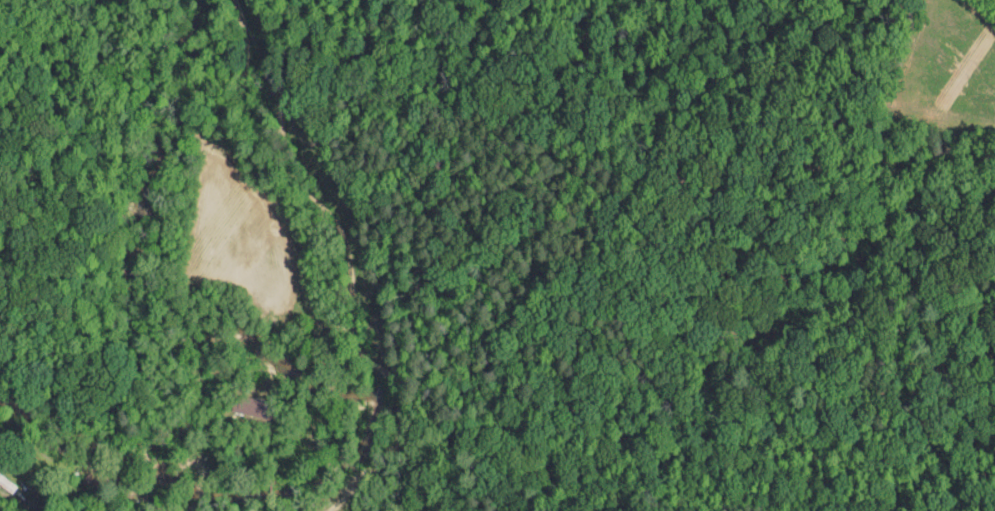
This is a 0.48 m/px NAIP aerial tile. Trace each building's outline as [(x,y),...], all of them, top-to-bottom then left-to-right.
[(262,398),(225,389),(220,406),(257,415),(262,398)]
